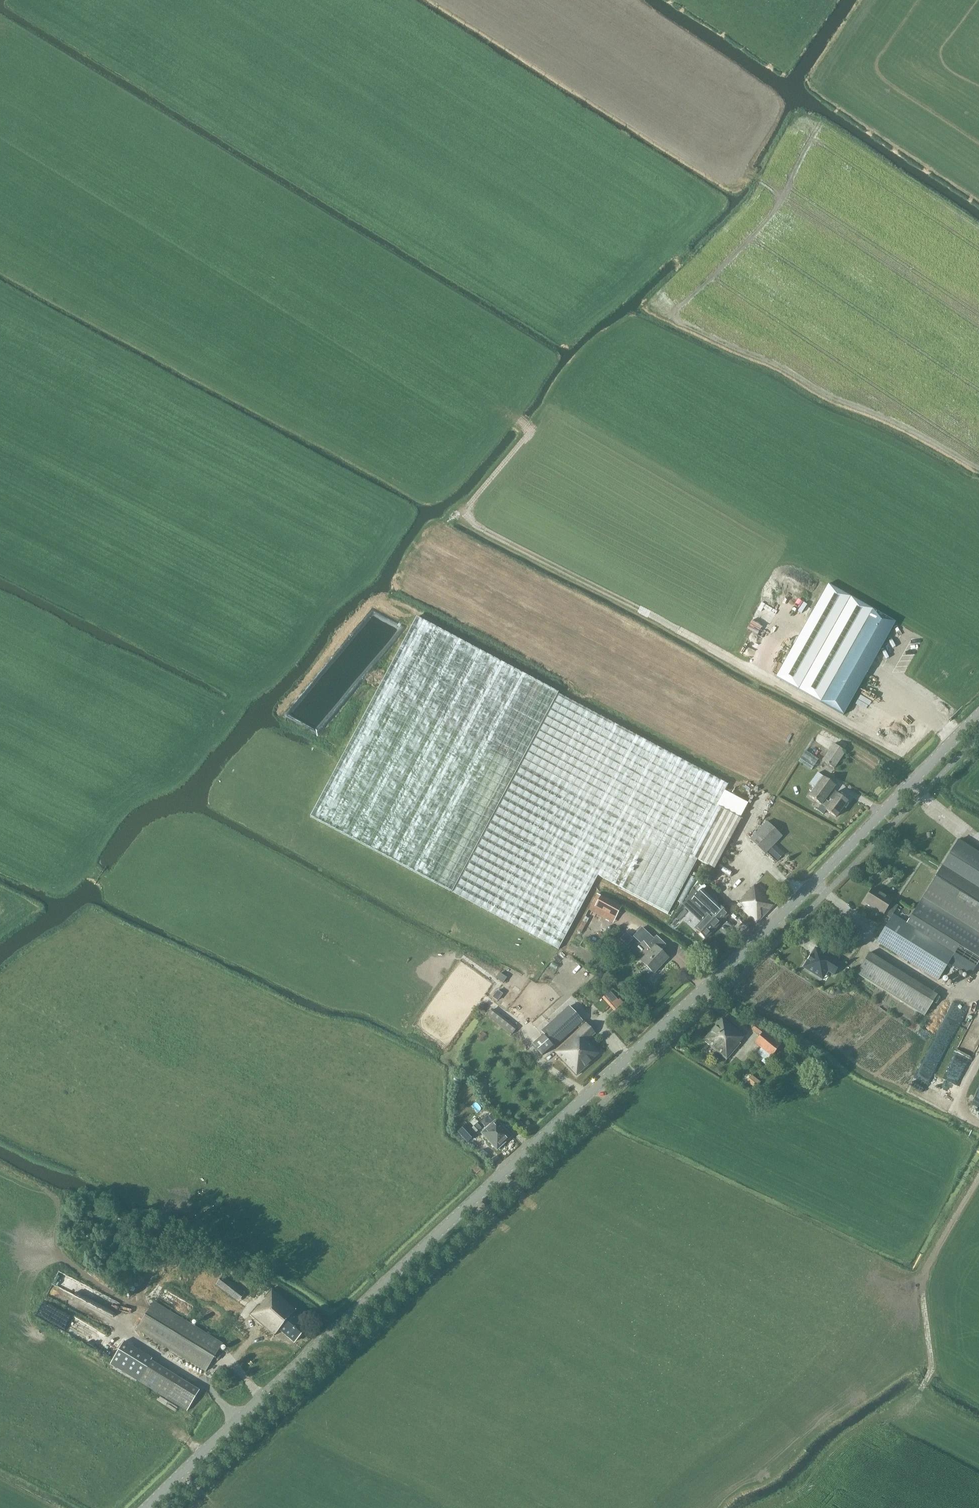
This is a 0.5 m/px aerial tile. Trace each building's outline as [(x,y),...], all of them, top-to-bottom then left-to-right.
[(828,584),(776,677),(821,702),(843,715),(896,622),(873,609),(828,584)] [(417,617),(310,817),(452,893),(559,950),(599,876),(667,912),(669,913),(697,860),(715,870),(742,819),(740,818),(748,803),(725,791),(728,785),(558,695),(559,693),(417,617)] [(775,674),(781,663),(776,661),(770,672),(775,674)] [(823,760),(829,765),(835,769),(846,752),(834,744),(823,760)] [(812,771),(818,760),(806,752),(798,762),(812,771)] [(810,784),(815,787),(809,796),(822,805),(817,810),(823,815),(827,811),(836,818),(848,802),(835,792),(830,800),(828,803),(826,800),(836,786),(818,773),(810,784)] [(750,840),(758,847),(766,854),(768,852),(778,861),(784,854),(774,845),(783,836),(767,821),(750,840)] [(876,942),(938,980),(946,966),(948,964),(970,977),(978,962),(978,854),(958,841),(907,923),(893,914),(892,916),(890,919),(876,942)] [(683,905),(696,880),(691,877),(678,902),(683,905)] [(743,899),(738,904),(758,923),(775,905),(755,885),(741,898),(743,899)] [(869,895),(864,902),(884,915),(885,912),(892,916),(893,914),(898,906),(892,902),(893,900),(873,888),(869,895)] [(693,890),(683,905),(701,922),(695,928),(706,938),(728,914),(702,891),(701,889),(697,894),(693,890)] [(597,894),(589,910),(613,923),(622,907),(601,896),(600,896),(597,894)] [(585,917),(577,931),(582,933),(589,919),(585,917)] [(625,931),(619,938),(626,944),(632,937),(625,931)] [(652,947),(640,961),(654,974),(669,958),(660,950),(666,945),(657,936),(649,944),(652,947)] [(828,972),(834,975),(841,964),(815,948),(803,968),(823,980),(828,972)] [(924,1016),(938,996),(870,953),(857,974),(924,1016)] [(578,973),(572,981),(578,986),(585,978),(578,973)] [(602,998),(614,1011),(624,1003),(620,999),(618,1000),(610,991),(602,998)] [(580,1029),(554,1052),(576,1076),(600,1053),(588,1041),(596,1034),(584,1022),(569,1006),(541,1032),(555,1047),(578,1027),(580,1029)] [(492,1009),(487,1015),(512,1035),(517,1028),(492,1009)] [(740,1043),(745,1037),(722,1018),(703,1040),(727,1060),(741,1044),(740,1043)] [(754,1027),(752,1030),(758,1034),(760,1035),(755,1042),(762,1048),(772,1056),(781,1044),(756,1024),(754,1027)] [(964,1045),(939,1087),(948,1092),(972,1052),(973,1052),(978,1041),(978,1036),(971,1031),(963,1044),(964,1045)] [(616,1054),(622,1048),(608,1034),(602,1040),(616,1054)] [(533,1045),(542,1056),(553,1047),(543,1036),(533,1045)] [(935,1046),(923,1062),(932,1069),(944,1052),(935,1046)] [(477,1123),(474,1127),(478,1131),(481,1128),(482,1129),(492,1120),(487,1114),(477,1123)] [(495,1122),(482,1133),(489,1142),(498,1151),(513,1137),(512,1136),(505,1128),(501,1124),(499,1122),(497,1120),(495,1122)] [(468,1143),(477,1135),(475,1133),(471,1129),(467,1124),(458,1132),(468,1143)] [(163,1261),(159,1274),(164,1276),(169,1263),(163,1261)] [(216,1285),(227,1294),(230,1290),(241,1299),(245,1293),(223,1276),(216,1285)] [(279,1331),(294,1343),(309,1326),(294,1314),(296,1311),(272,1290),(250,1315),(274,1336),(279,1331)] [(151,1306),(145,1316),(137,1329),(206,1371),(223,1343),(176,1314),(154,1302),(151,1306)] [(113,1361),(111,1364),(139,1381),(187,1411),(200,1391),(151,1361),(153,1359),(125,1342),(122,1345),(113,1361)] [(174,1411),(177,1406),(168,1401),(166,1406),(174,1411)]
